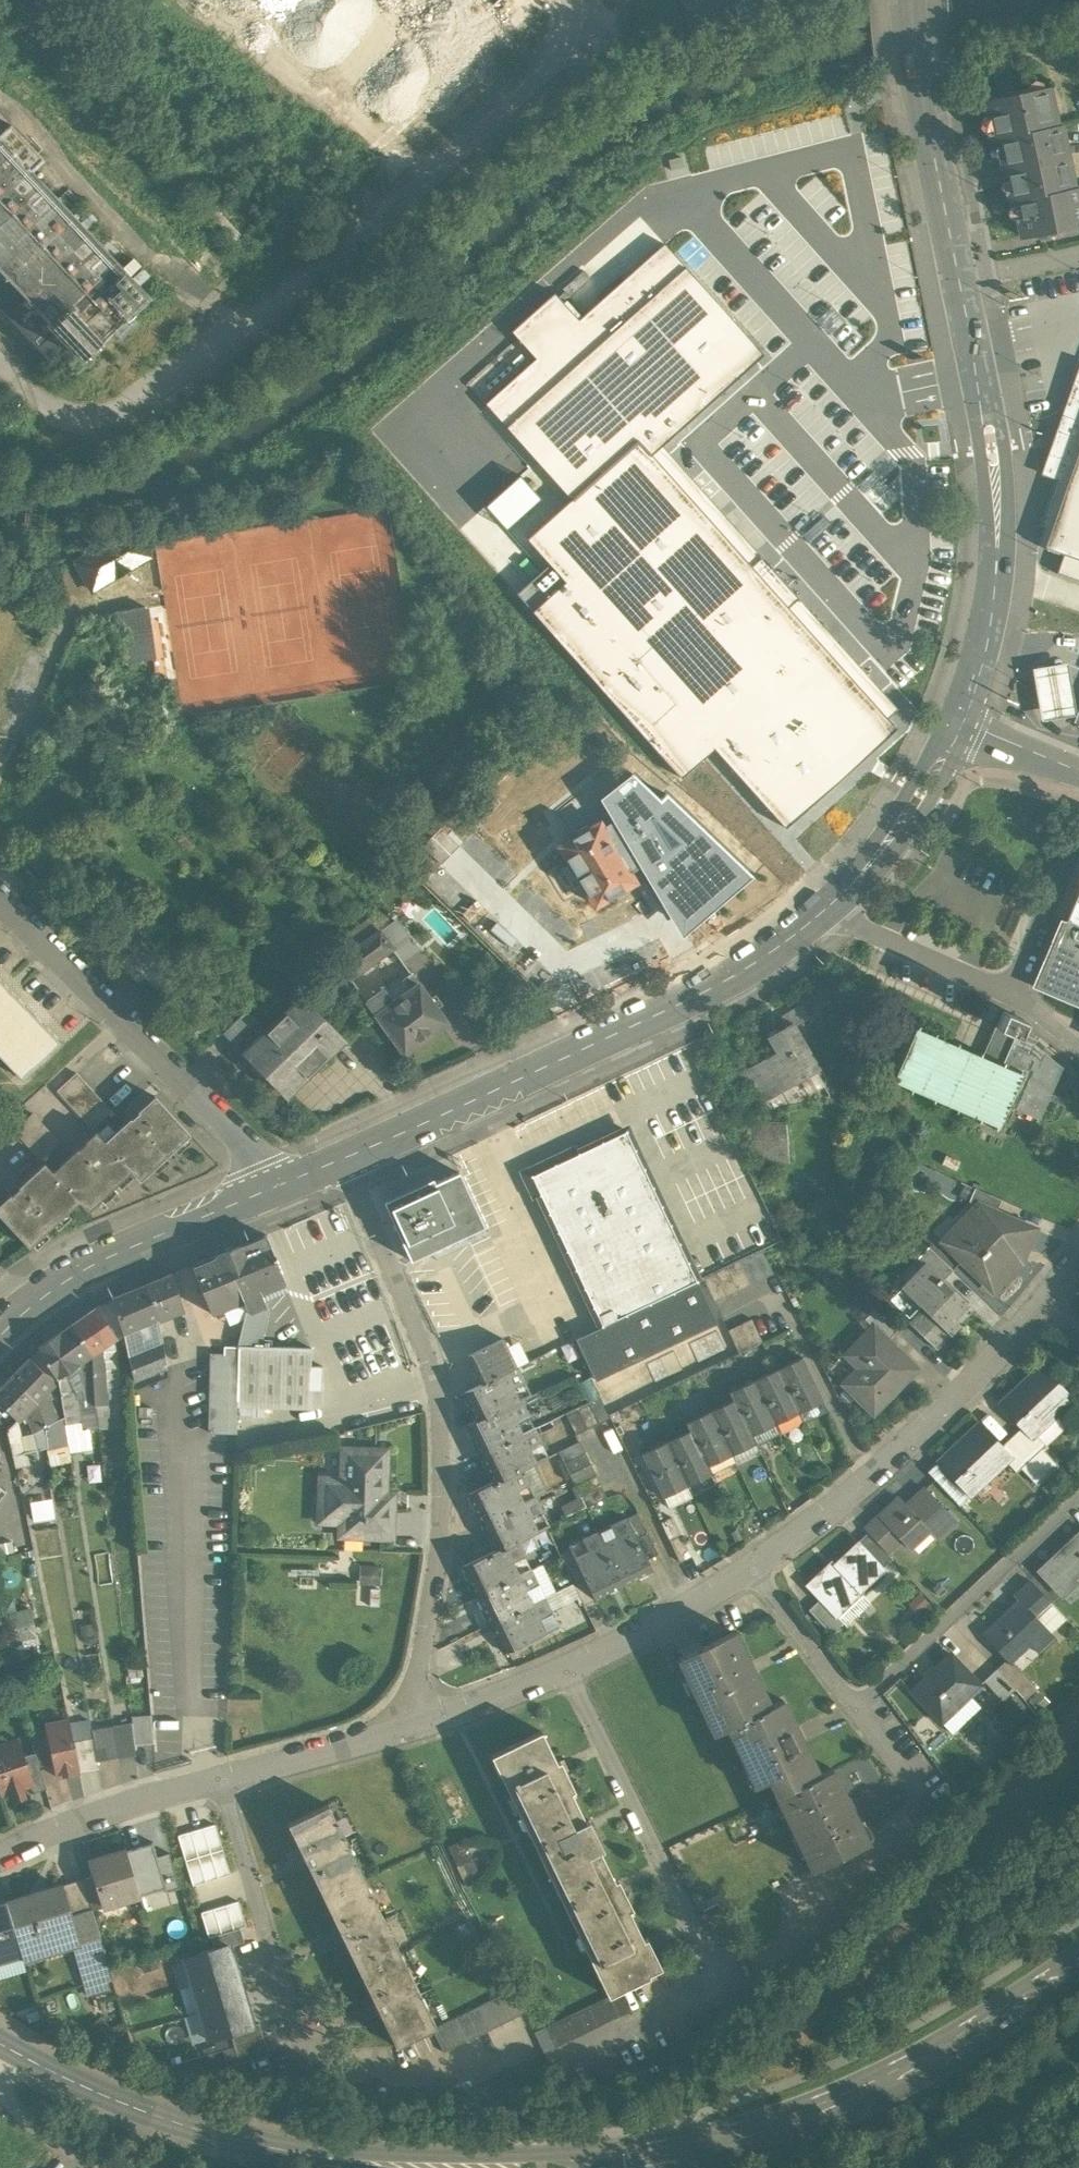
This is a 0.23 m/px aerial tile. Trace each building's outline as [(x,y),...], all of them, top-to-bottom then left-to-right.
[(369,116),(502,0),(268,0),(369,116)] [(1049,88),(1018,94),(1017,89),(1002,92),(1003,97),(985,101),(992,139),(997,138),(1056,126),(1049,88)] [(49,361),(68,344),(84,361),(148,297),(28,168),(39,158),(7,124),(0,131),(0,309),(49,361)] [(1056,126),(997,138),(1004,170),(1067,157),(1061,125),(1056,126)] [(1067,157),(1004,170),(1010,201),(1014,201),(1074,188),(1067,157)] [(1014,201),(1021,236),(1035,234),(1036,238),(1052,235),(1051,230),(1078,225),(1078,193),(1078,188),(1074,188),(1014,201)] [(648,455),(763,351),(683,263),(664,243),(578,320),(555,295),(514,332),(537,356),(485,404),(572,500),(636,442),(648,455)] [(1044,478),(1055,481),(1040,526),(1045,528),(1038,547),(1064,556),(1057,576),(1078,583),(1078,378),(1044,478)] [(714,746),(787,827),(896,728),(787,608),(798,598),(776,573),(770,579),(759,568),(756,564),(762,559),(761,557),(750,567),(743,560),(653,461),(648,455),(636,442),(572,500),(528,541),(566,583),(533,613),(681,776),(714,746)] [(133,528),(75,562),(92,592),(94,590),(150,558),(133,528)] [(148,658),(141,610),(146,609),(145,608),(116,612),(124,663),(153,659),(153,657),(148,658)] [(1033,669),(1042,720),(1074,715),(1065,664),(1033,669)] [(744,874),(748,872),(667,793),(660,801),(637,778),(608,800),(618,817),(601,827),(629,873),(645,863),(683,925),(744,874)] [(629,873),(601,827),(599,824),(561,847),(571,863),(562,868),(574,888),(583,883),(596,905),(616,893),(621,894),(625,893),(629,891),(632,887),(633,883),(635,882),(629,873)] [(440,828),(423,846),(441,864),(458,846),(440,828)] [(1066,920),(1078,926),(1078,888),(1066,920)] [(391,923),(379,911),(370,921),(381,931),(391,923)] [(1065,920),(1064,921),(1060,919),(1031,987),(1078,1008),(1078,926),(1066,920),(1065,920)] [(412,944),(391,923),(381,931),(394,950),(397,954),(412,944)] [(381,931),(321,972),(323,975),(320,981),(326,989),(332,988),(334,991),(394,950),(381,931)] [(0,982),(0,998),(8,990),(0,982)] [(420,985),(393,1004),(384,990),(367,1002),(404,1053),(421,1041),(422,1042),(433,1034),(432,1033),(447,1022),(436,1008),(443,1003),(435,993),(429,998),(420,985)] [(0,998),(0,1058),(20,1080),(38,1062),(39,1064),(49,1053),(48,1052),(58,1042),(8,990),(0,998)] [(302,1005),(271,1036),(265,1029),(242,1053),(282,1094),(306,1071),(303,1068),(321,1051),(330,1060),(343,1046),(328,1031),(333,1026),(320,1013),(315,1017),(302,1005)] [(802,1005),(780,1017),(786,1027),(793,1023),(794,1026),(809,1018),(802,1005)] [(247,1011),(223,1034),(242,1053),(265,1029),(247,1011)] [(1026,1021),(1003,1011),(996,1028),(994,1027),(982,1055),(913,1024),(886,1083),(998,1132),(1009,1108),(1037,1121),(1061,1068),(1034,1045),(1019,1038),(1026,1021)] [(794,1026),(793,1023),(786,1027),(768,1038),(776,1052),(745,1070),(763,1101),(814,1072),(797,1040),(801,1038),(794,1026)] [(828,1095),(837,1090),(828,1075),(825,1076),(820,1068),(814,1072),(828,1095)] [(76,1073),(57,1091),(92,1130),(112,1112),(76,1073)] [(155,1097),(104,1142),(131,1172),(140,1181),(190,1135),(155,1097)] [(60,1143),(33,1113),(13,1131),(40,1161),(60,1143)] [(753,1161),(784,1162),(781,1122),(754,1121),(753,1140),(753,1161)] [(697,1282),(625,1131),(530,1177),(602,1327),(697,1282)] [(95,1133),(52,1173),(80,1203),(88,1212),(131,1172),(104,1142),(95,1133)] [(43,1164),(0,1204),(0,1216),(30,1249),(80,1203),(52,1173),(43,1164)] [(459,1173),(434,1184),(434,1185),(386,1207),(411,1261),(454,1241),(449,1231),(479,1217),(459,1173)] [(1001,1200),(976,1188),(970,1201),(980,1205),(981,1204),(997,1211),(1001,1200)] [(997,1211),(981,1204),(980,1205),(960,1225),(973,1238),(957,1254),(994,1290),(1022,1262),(1037,1229),(997,1211)] [(265,1235),(223,1252),(243,1301),(260,1294),(285,1284),(265,1235)] [(953,1271),(929,1248),(918,1260),(923,1265),(925,1263),(944,1281),(953,1271)] [(773,1273),(762,1250),(750,1255),(761,1279),(773,1273)] [(223,1252),(191,1266),(211,1314),(243,1301),(223,1252)] [(750,1255),(738,1261),(749,1285),(761,1279),(750,1255)] [(738,1261),(727,1267),(738,1290),(749,1285),(738,1261)] [(944,1281),(925,1263),(923,1265),(901,1287),(923,1308),(909,1323),(937,1350),(961,1325),(955,1319),(969,1305),(944,1281)] [(738,1290),(727,1267),(715,1272),(726,1296),(738,1290)] [(726,1296),(715,1272),(703,1278),(714,1301),(726,1296)] [(170,1275),(146,1284),(158,1318),(182,1310),(170,1275)] [(602,1327),(576,1340),(595,1380),(716,1322),(697,1282),(602,1327)] [(146,1284),(112,1298),(122,1333),(138,1327),(155,1321),(158,1318),(146,1284)] [(260,1294),(243,1301),(247,1309),(238,1346),(260,1346),(261,1340),(267,1311),(260,1294)] [(96,1308),(80,1317),(81,1319),(71,1327),(92,1355),(103,1347),(116,1337),(96,1308)] [(896,1331),(874,1310),(865,1319),(873,1327),(875,1326),(888,1339),(896,1331)] [(751,1319),(739,1324),(751,1348),(762,1342),(751,1319)] [(155,1321),(138,1327),(144,1351),(160,1344),(161,1344),(155,1321)] [(739,1324),(728,1330),(739,1354),(751,1348),(739,1324)] [(888,1339),(875,1326),(873,1327),(846,1355),(860,1368),(845,1383),(848,1387),(875,1413),(918,1369),(888,1339)] [(71,1327),(60,1334),(59,1333),(37,1349),(57,1380),(65,1375),(78,1366),(82,1390),(84,1399),(93,1398),(92,1355),(71,1327)] [(166,1333),(160,1335),(161,1344),(169,1341),(166,1333)] [(503,1338),(468,1355),(481,1384),(517,1367),(503,1338)] [(260,1346),(238,1346),(237,1402),(308,1405),(310,1366),(310,1364),(311,1348),(270,1347),(270,1340),(261,1340),(260,1346)] [(144,1351),(127,1357),(131,1373),(132,1380),(135,1379),(165,1368),(160,1344),(144,1351)] [(224,1354),(211,1354),(209,1433),(235,1433),(238,1346),(224,1346),(224,1354)] [(103,1347),(92,1355),(93,1398),(94,1405),(103,1405),(103,1411),(108,1410),(108,1414),(125,1413),(124,1404),(123,1390),(107,1390),(103,1347)] [(127,1357),(118,1359),(123,1376),(131,1373),(127,1357)] [(824,1402),(802,1357),(778,1369),(799,1414),(824,1402)] [(30,1359),(12,1377),(36,1402),(46,1392),(54,1384),(30,1359)] [(1041,1365),(999,1405),(1021,1429),(1041,1450),(1047,1444),(1037,1434),(1073,1400),(1041,1365)] [(323,1367),(310,1366),(308,1405),(321,1406),(323,1367)] [(481,1384),(470,1390),(463,1392),(476,1421),(520,1400),(530,1395),(524,1382),(517,1367),(481,1384)] [(799,1414),(778,1369),(754,1381),(775,1425),(799,1414)] [(131,1373),(123,1376),(123,1390),(124,1404),(136,1403),(135,1379),(132,1380),(131,1373)] [(76,1391),(65,1375),(57,1380),(63,1416),(68,1443),(74,1442),(72,1429),(78,1428),(80,1430),(98,1428),(94,1405),(93,1398),(84,1399),(82,1390),(76,1391)] [(12,1377),(0,1389),(0,1402),(17,1420),(25,1412),(36,1402),(12,1377)] [(775,1425),(754,1381),(730,1392),(734,1401),(752,1437),(775,1425)] [(46,1392),(36,1402),(46,1427),(58,1420),(57,1418),(46,1392)] [(599,1396),(588,1402),(598,1423),(609,1418),(599,1396)] [(520,1400),(476,1421),(466,1426),(480,1454),(533,1429),(528,1416),(520,1400)] [(752,1437),(734,1401),(711,1412),(731,1455),(755,1444),(752,1437)] [(46,1427),(36,1402),(25,1412),(33,1425),(35,1431),(46,1427)] [(598,1424),(587,1402),(577,1408),(587,1429),(598,1424)] [(577,1408),(576,1408),(565,1413),(576,1435),(587,1429),(577,1408)] [(731,1455),(711,1412),(687,1424),(690,1431),(708,1467),(731,1455)] [(58,1420),(46,1427),(46,1448),(68,1443),(63,1416),(57,1418),(58,1420)] [(18,1421),(7,1430),(13,1456),(26,1453),(18,1421)] [(980,1422),(937,1463),(969,1497),(1006,1462),(1016,1473),(1022,1467),(1002,1446),(980,1422)] [(46,1427),(35,1431),(40,1449),(46,1448),(46,1427)] [(533,1429),(480,1454),(493,1482),(494,1483),(522,1469),(547,1457),(533,1429)] [(1041,1450),(1021,1429),(1011,1437),(1032,1458),(1041,1450)] [(708,1467),(690,1431),(667,1443),(688,1486),(711,1475),(708,1467)] [(1011,1437),(1002,1446),(1022,1467),(1032,1458),(1011,1437)] [(579,1442),(558,1452),(563,1463),(585,1453),(579,1442)] [(688,1486),(667,1443),(642,1455),(663,1498),(688,1486)] [(385,1451),(343,1450),(342,1474),(346,1474),(345,1501),(320,1500),(319,1522),(362,1524),(361,1537),(391,1538),(392,1506),(379,1506),(379,1493),(384,1493),(385,1451)] [(585,1453),(563,1463),(569,1474),(569,1475),(590,1464),(585,1453)] [(590,1464),(569,1475),(574,1486),(596,1475),(590,1464)] [(522,1469),(494,1483),(493,1482),(467,1495),(481,1523),(535,1497),(529,1485),(522,1469)] [(596,1475),(574,1486),(580,1497),(601,1486),(596,1475)] [(601,1486),(580,1497),(585,1508),(607,1498),(601,1487),(601,1486)] [(901,1499),(880,1518),(900,1539),(909,1549),(935,1525),(942,1534),(955,1522),(925,1489),(907,1506),(901,1499)] [(535,1497),(481,1523),(495,1551),(495,1552),(516,1541),(549,1526),(535,1497)] [(658,1555),(638,1513),(627,1518),(647,1560),(658,1555)] [(627,1518),(597,1532),(624,1586),(653,1572),(647,1560),(627,1518)] [(900,1539),(880,1518),(867,1530),(870,1534),(887,1552),(900,1539)] [(624,1586),(597,1532),(568,1546),(570,1550),(594,1600),(624,1586)] [(680,1533),(668,1539),(679,1562),(691,1556),(680,1533)] [(887,1552),(870,1534),(860,1543),(884,1569),(894,1559),(887,1552)] [(1039,1571),(1062,1595),(1078,1579),(1078,1534),(1039,1571)] [(516,1541),(495,1552),(495,1551),(462,1567),(476,1595),(530,1570),(516,1541)] [(858,1542),(829,1569),(826,1567),(807,1585),(821,1599),(835,1615),(885,1570),(884,1569),(860,1543),(858,1542)] [(594,1600),(570,1550),(559,1555),(583,1605),(594,1600)] [(362,1563),(359,1602),(381,1604),(383,1564),(362,1563)] [(530,1570),(476,1595),(490,1623),(543,1598),(530,1570)] [(1047,1600),(1029,1580),(1013,1595),(1018,1600),(1032,1614),(1047,1600)] [(543,1598),(490,1623),(504,1652),(556,1627),(551,1613),(543,1598)] [(835,1615),(821,1599),(809,1610),(831,1634),(843,1624),(835,1615)] [(1018,1600),(981,1635),(1005,1660),(1009,1665),(1013,1661),(1030,1645),(1038,1653),(1054,1638),(1032,1614),(1018,1600)] [(769,1706),(733,1633),(680,1659),(716,1733),(729,1727),(769,1706)] [(980,1686),(951,1654),(912,1691),(941,1722),(980,1686)] [(1013,1661),(1009,1665),(1005,1660),(995,1669),(1015,1689),(1025,1700),(1038,1688),(1013,1661)] [(1015,1689),(995,1669),(984,1682),(1002,1701),(1015,1689)] [(1038,1709),(1049,1699),(1039,1688),(1028,1698),(1038,1709)] [(769,1706),(729,1727),(755,1783),(769,1779),(777,1795),(819,1774),(783,1699),(769,1706)] [(1015,1700),(995,1717),(1006,1730),(1026,1713),(1015,1700)] [(151,1715),(131,1717),(132,1723),(134,1745),(153,1744),(151,1715)] [(68,1722),(45,1727),(46,1731),(53,1764),(56,1777),(79,1772),(68,1722)] [(132,1723),(113,1727),(118,1759),(136,1756),(134,1745),(132,1723)] [(113,1727),(92,1730),(93,1738),(97,1762),(118,1759),(113,1727)] [(46,1731),(29,1735),(34,1753),(39,1767),(53,1764),(46,1731)] [(617,1879),(613,1881),(598,1850),(602,1848),(588,1819),(584,1821),(570,1792),(573,1790),(559,1760),(555,1762),(541,1732),(492,1756),(608,1995),(657,1971),(655,1968),(659,1966),(645,1938),(642,1939),(627,1910),(631,1908),(617,1879)] [(93,1738),(73,1742),(79,1772),(98,1768),(97,1762),(93,1738)] [(8,1743),(0,1746),(0,1794),(1,1796),(11,1792),(14,1799),(25,1796),(23,1788),(31,1786),(32,1785),(23,1757),(14,1760),(8,1743)] [(34,1753),(23,1757),(32,1785),(31,1786),(33,1793),(45,1790),(39,1767),(34,1753)] [(819,1774),(777,1795),(811,1869),(868,1842),(849,1803),(832,1768),(819,1774)] [(327,1806),(287,1825),(323,1898),(363,1878),(327,1806)] [(210,1854),(222,1850),(215,1825),(202,1828),(210,1854)] [(197,1857),(210,1854),(202,1828),(190,1832),(197,1857)] [(185,1861),(197,1857),(190,1832),(177,1836),(185,1861)] [(126,1851),(139,1897),(166,1889),(157,1858),(152,1843),(126,1851)] [(467,1846),(453,1852),(468,1884),(482,1877),(467,1846)] [(217,1879),(230,1875),(222,1850),(210,1854),(217,1879)] [(126,1851),(91,1861),(96,1876),(105,1907),(139,1897),(126,1851)] [(169,1854),(157,1858),(168,1892),(180,1888),(169,1854)] [(205,1882),(217,1879),(210,1854),(197,1857),(205,1882)] [(192,1886),(205,1882),(197,1857),(185,1861),(192,1886)] [(105,1907),(96,1876),(84,1880),(93,1911),(105,1907)] [(363,1878),(323,1898),(358,1972),(399,1952),(363,1878)] [(84,1880),(61,1887),(71,1918),(93,1911),(84,1880)] [(61,1887),(6,1903),(22,1955),(23,1961),(76,1945),(78,1945),(71,1918),(61,1887)] [(234,1930),(246,1927),(239,1902),(226,1905),(234,1930)] [(0,1905),(0,1961),(22,1955),(6,1903),(0,1905)] [(221,1934),(234,1930),(226,1905),(214,1909),(221,1934)] [(209,1938),(221,1934),(214,1909),(201,1913),(209,1938)] [(93,1911),(71,1918),(78,1945),(79,1945),(76,1945),(74,1949),(83,1984),(107,1978),(99,1947),(103,1946),(93,1911)] [(240,1929),(211,1937),(215,1950),(229,1945),(229,1946),(244,1942),(240,1929)] [(215,1950),(184,1959),(192,1986),(237,1972),(229,1946),(229,1945),(215,1950)] [(399,1952),(358,1972),(396,2047),(432,2029),(436,2027),(399,1952)] [(237,1972),(192,1986),(200,2012),(245,1999),(237,1972)] [(513,1990),(490,2001),(501,2024),(525,2013),(513,1990)] [(620,1990),(534,2032),(544,2053),(630,2011),(620,1990)] [(245,1999),(200,2012),(208,2039),(230,2033),(253,2026),(253,2025),(245,1999)] [(490,2001),(467,2013),(478,2036),(501,2024),(490,2001)] [(436,2027),(432,2029),(443,2053),(478,2036),(467,2013),(436,2027)] [(253,2026),(230,2033),(239,2064),(268,2055),(259,2023),(253,2025),(253,2026)]
